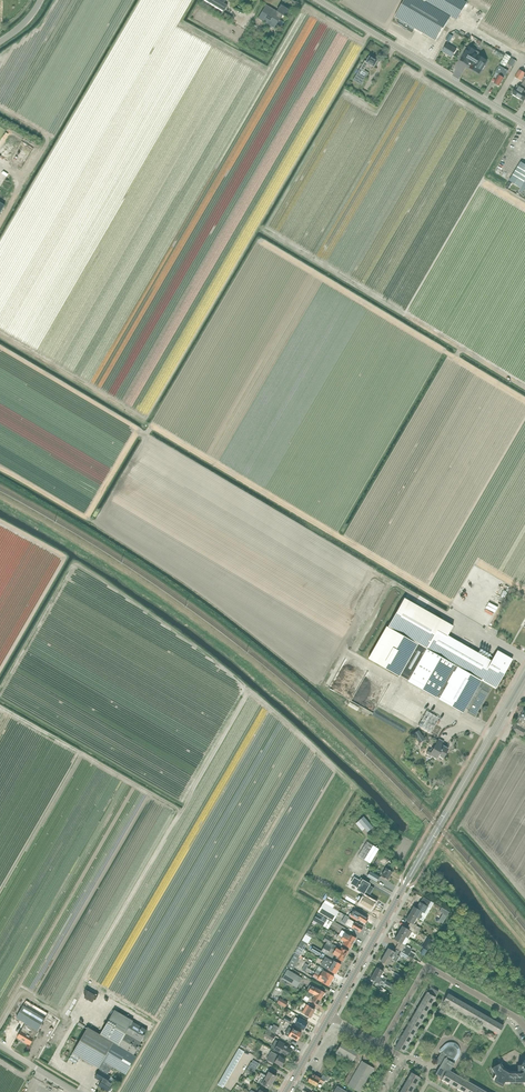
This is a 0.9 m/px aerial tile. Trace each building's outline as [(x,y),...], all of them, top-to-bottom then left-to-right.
[(201,3),(222,16),(230,21),(233,18),(224,12),(228,6),(224,3),(226,0),(203,0),(201,3)] [(467,3),(463,0),(405,0),(395,17),(400,20),(397,24),(413,33),(415,29),(437,41),(451,17),(457,21),(467,3)] [(289,10),(281,5),(277,12),(266,5),(258,19),(275,29),(282,15),(285,17),(289,10)] [(482,7),(477,14),(482,18),(487,11),(482,7)] [(453,56),(457,49),(447,43),(443,51),(447,54),(448,53),(453,56)] [(487,61),(478,55),(475,54),(476,51),(469,47),(461,60),(468,65),(468,64),(471,66),(470,68),(479,73),(482,69),(483,70),(485,66),(485,65),(487,61)] [(511,57),(510,56),(506,54),(501,64),(506,67),(511,57)] [(373,67),(377,61),(369,57),(366,62),(365,61),(353,81),(361,85),(369,73),(364,71),(368,64),(373,67)] [(499,75),(495,83),(500,86),(508,71),(503,68),(499,66),(495,73),(499,75)] [(524,77),(524,75),(524,73),(520,70),(515,77),(521,81),(522,80),(523,81),(520,87),(518,86),(513,94),(524,101),(524,99),(524,93),(524,92),(524,77)] [(521,162),(509,181),(515,184),(521,188),(518,192),(523,194),(524,190),(524,164),(521,162)] [(489,575),(486,580),(493,583),(495,578),(489,575)] [(492,686),(496,688),(512,660),(497,651),(492,661),(448,636),(453,626),(404,598),(388,627),(387,626),(368,659),(399,677),(400,675),(408,680),(408,681),(409,682),(407,685),(417,690),(418,687),(436,698),(436,697),(440,698),(439,699),(463,713),(466,708),(469,710),(468,712),(475,716),(489,692),(488,692),(492,686)] [(427,711),(418,726),(431,733),(439,718),(427,711)] [(524,711),(520,719),(517,723),(516,723),(512,730),(524,738),(524,712),(524,711)] [(414,733),(412,735),(413,736),(415,740),(422,735),(421,733),(419,730),(414,733)] [(430,756),(430,755),(436,759),(438,755),(443,758),(448,749),(445,747),(446,746),(442,744),(444,742),(439,739),(434,748),(432,747),(431,750),(429,749),(426,754),(427,755),(428,754),(429,755),(430,756)] [(363,817),(358,821),(367,831),(372,827),(363,817)] [(371,863),(379,849),(367,841),(358,856),(371,863)] [(390,870),(393,865),(389,863),(386,868),(381,876),(388,880),(393,871),(390,870)] [(376,882),(379,877),(370,871),(366,876),(376,882)] [(367,881),(360,878),(359,881),(354,878),(351,883),(358,887),(357,889),(363,893),(362,895),(363,896),(370,900),(372,896),(370,895),(374,888),(369,885),(369,884),(366,882),(367,881)] [(349,897),(347,901),(362,910),(364,906),(370,910),(375,903),(363,896),(359,903),(349,897)] [(413,906),(410,913),(417,917),(419,918),(420,918),(422,916),(421,914),(420,913),(421,911),(424,913),(426,909),(426,910),(428,907),(431,901),(423,897),(420,902),(419,901),(415,907),(413,906)] [(333,908),(324,902),(324,903),(323,902),(318,912),(333,921),(339,912),(333,908)] [(442,907),(439,912),(447,916),(449,912),(442,907)] [(361,914),(359,912),(354,909),(350,916),(357,921),(357,919),(365,923),(368,918),(361,914)] [(328,929),(333,921),(318,912),(313,920),(323,926),(328,929)] [(410,913),(406,919),(410,922),(408,925),(419,931),(421,928),(416,926),(413,924),(417,917),(410,913)] [(349,918),(345,924),(351,928),(352,928),(356,930),(360,932),(363,927),(355,922),(349,918)] [(402,926),(398,932),(405,937),(408,938),(412,932),(413,932),(417,935),(419,931),(408,925),(407,928),(402,926)] [(353,943),(356,938),(346,931),(342,937),(353,943)] [(398,932),(394,939),(399,942),(397,945),(395,948),(400,951),(408,956),(408,955),(412,958),(413,958),(416,953),(415,953),(411,951),(412,949),(404,944),(408,938),(405,937),(398,932)] [(353,943),(342,937),(338,934),(336,938),(341,941),(341,940),(344,942),(343,944),(350,948),(353,943)] [(302,940),(299,946),(303,949),(304,949),(308,944),(302,940)] [(331,947),(325,944),(321,951),(327,955),(329,952),(331,948),(331,947)] [(346,956),(349,951),(341,947),(340,950),(336,948),(337,947),(333,944),(331,947),(331,948),(346,956)] [(321,951),(313,946),(310,950),(319,955),(321,951)] [(346,956),(331,948),(329,952),(332,954),(336,956),(335,958),(342,962),(346,956)] [(388,948),(384,955),(391,959),(396,962),(399,957),(397,955),(399,951),(394,949),(393,951),(388,948)] [(300,958),(299,958),(300,955),(295,952),(291,959),(297,963),(300,958)] [(391,959),(384,955),(380,961),(387,966),(391,959)] [(341,965),(333,960),(333,961),(325,957),(323,960),(324,961),(338,969),(341,965)] [(294,969),(297,963),(291,959),(288,966),(294,969)] [(321,963),(325,965),(324,967),(335,974),(338,969),(324,961),(323,960),(322,960),(321,963)] [(387,978),(381,974),(383,971),(377,967),(374,973),(386,980),(387,978)] [(290,983),(297,987),(302,978),(288,969),(282,979),(290,983)] [(331,981),(334,977),(327,972),(323,970),(322,972),(317,969),(315,973),(331,981)] [(329,986),(331,981),(315,973),(313,977),(318,979),(329,986)] [(386,980),(374,973),(370,979),(379,984),(381,981),(385,983),(386,980)] [(307,990),(309,991),(321,999),(325,992),(318,989),(315,987),(315,988),(310,985),(307,990)] [(427,992),(435,997),(438,991),(430,987),(427,992)] [(318,1005),(321,999),(309,991),(306,996),(309,998),(311,996),(313,998),(311,1001),(318,1005)] [(435,997),(427,992),(425,996),(433,1001),(435,997)] [(447,1004),(452,996),(448,993),(443,1002),(447,1004)] [(431,1005),(433,1001),(425,996),(422,1000),(431,1005)] [(451,1006),(456,998),(452,996),(447,1004),(451,1006)] [(288,1002),(281,998),(280,998),(277,1003),(285,1008),(288,1002)] [(455,1009),(460,1000),(456,998),(451,1006),(455,1009)] [(428,1009),(431,1005),(422,1000),(420,1004),(428,1009)] [(459,1011),(464,1003),(460,1000),(455,1009),(459,1011)] [(463,1013),(468,1005),(464,1003),(459,1011),(463,1013)] [(309,1006),(310,1006),(307,1004),(302,1012),(305,1014),(310,1018),(315,1010),(309,1006)] [(426,1013),(428,1009),(420,1004),(418,1008),(426,1013)] [(30,1045),(45,1018),(23,1005),(16,1018),(25,1023),(17,1037),(26,1043),(30,1045)] [(467,1015),(472,1007),(468,1005),(463,1013),(467,1015)] [(471,1018),(475,1009),(472,1007),(467,1015),(471,1018)] [(424,1017),(426,1013),(418,1008),(415,1012),(424,1017)] [(475,1020),(479,1012),(475,1009),(471,1018),(475,1020)] [(138,1046),(147,1030),(114,1011),(100,1034),(87,1027),(72,1053),(107,1073),(110,1069),(112,1066),(117,1069),(125,1073),(136,1055),(137,1056),(141,1047),(138,1046)] [(422,1021),(424,1017),(415,1012),(413,1016),(422,1021)] [(478,1022),(483,1014),(479,1012),(475,1020),(478,1022)] [(482,1024),(487,1016),(483,1014),(478,1022),(482,1024)] [(419,1025),(422,1021),(413,1016),(411,1020),(419,1025)] [(486,1027),(491,1018),(487,1016),(482,1024),(486,1027)] [(307,1023),(299,1018),(298,1019),(295,1017),(293,1022),(296,1023),(295,1024),(304,1029),(307,1023)] [(490,1029),(495,1021),(491,1018),(486,1027),(490,1029)] [(417,1029),(419,1025),(411,1020),(409,1024),(417,1029)] [(494,1031),(499,1023),(495,1021),(490,1029),(494,1031)] [(499,1023),(494,1031),(498,1034),(503,1025),(499,1023)] [(274,1024),(270,1030),(275,1033),(279,1027),(274,1024)] [(415,1033),(417,1029),(409,1024),(406,1028),(415,1033)] [(287,1031),(285,1034),(289,1036),(289,1035),(297,1040),(301,1034),(293,1029),(292,1029),(289,1027),(287,1031)] [(413,1036),(415,1033),(406,1028),(404,1032),(413,1036)] [(64,1040),(66,1034),(59,1031),(56,1037),(64,1040)] [(266,1031),(264,1035),(273,1041),(275,1036),(266,1031)] [(410,1040),(413,1036),(404,1032),(402,1035),(410,1040)] [(408,1044),(410,1040),(402,1035),(400,1039),(408,1044)] [(406,1048),(408,1044),(400,1039),(397,1043),(406,1048)] [(380,1063),(359,1050),(359,1049),(343,1040),(336,1053),(354,1064),(344,1081),(348,1084),(348,1085),(359,1091),(360,1091),(371,1073),(374,1074),(380,1063)] [(287,1045),(281,1042),(279,1041),(274,1049),(281,1053),(281,1052),(288,1056),(292,1050),(286,1046),(287,1045)] [(447,1069),(450,1071),(459,1056),(459,1055),(460,1054),(460,1053),(460,1051),(460,1050),(460,1049),(459,1048),(459,1047),(458,1046),(457,1045),(456,1044),(455,1043),(454,1043),(453,1042),(452,1042),(451,1042),(450,1042),(448,1042),(447,1043),(446,1043),(445,1044),(444,1045),(442,1047),(440,1049),(439,1050),(439,1051),(440,1052),(440,1053),(436,1061),(436,1062),(436,1063),(437,1063),(437,1064),(438,1064),(440,1066),(437,1070),(435,1074),(442,1078),(447,1069)] [(404,1052),(406,1048),(397,1043),(395,1047),(404,1052)] [(281,1066),(282,1066),(286,1060),(281,1057),(279,1055),(271,1051),(266,1059),(276,1065),(277,1064),(281,1066)] [(524,1059),(521,1063),(521,1064),(521,1065),(518,1065),(517,1069),(522,1069),(523,1071),(521,1073),(509,1073),(502,1068),(499,1063),(491,1068),(497,1077),(494,1081),(502,1086),(505,1082),(524,1082),(524,1061),(524,1060),(524,1059)] [(451,1071),(450,1071),(447,1069),(442,1078),(442,1079),(445,1082),(451,1071)] [(99,1070),(96,1076),(102,1080),(99,1086),(108,1091),(109,1090),(110,1090),(111,1090),(112,1088),(112,1087),(111,1086),(112,1084),(115,1080),(110,1077),(110,1076),(107,1074),(99,1070)] [(260,1075),(273,1082),(276,1076),(268,1071),(266,1076),(261,1073),(260,1075)] [(455,1074),(454,1073),(451,1071),(445,1082),(449,1084),(455,1074)] [(316,1075),(315,1075),(311,1073),(307,1081),(316,1086),(319,1081),(322,1083),(323,1081),(324,1081),(325,1079),(327,1081),(329,1078),(323,1075),(321,1078),(316,1075)] [(409,1077),(417,1082),(420,1078),(411,1073),(409,1077)] [(459,1076),(457,1075),(455,1074),(449,1084),(453,1086),(459,1076)] [(269,1089),(273,1082),(260,1075),(258,1077),(260,1078),(258,1082),(261,1084),(269,1089)] [(457,1088),(463,1078),(459,1076),(453,1086),(457,1088)] [(415,1085),(417,1082),(409,1077),(407,1081),(415,1085)] [(461,1091),(467,1080),(463,1078),(457,1088),(461,1091)] [(471,1083),(467,1080),(461,1091),(464,1091),(466,1091),(471,1083)] [(413,1089),(415,1085),(407,1081),(404,1084),(413,1089)] [(475,1085),(471,1083),(466,1091),(471,1091),(475,1085)]
